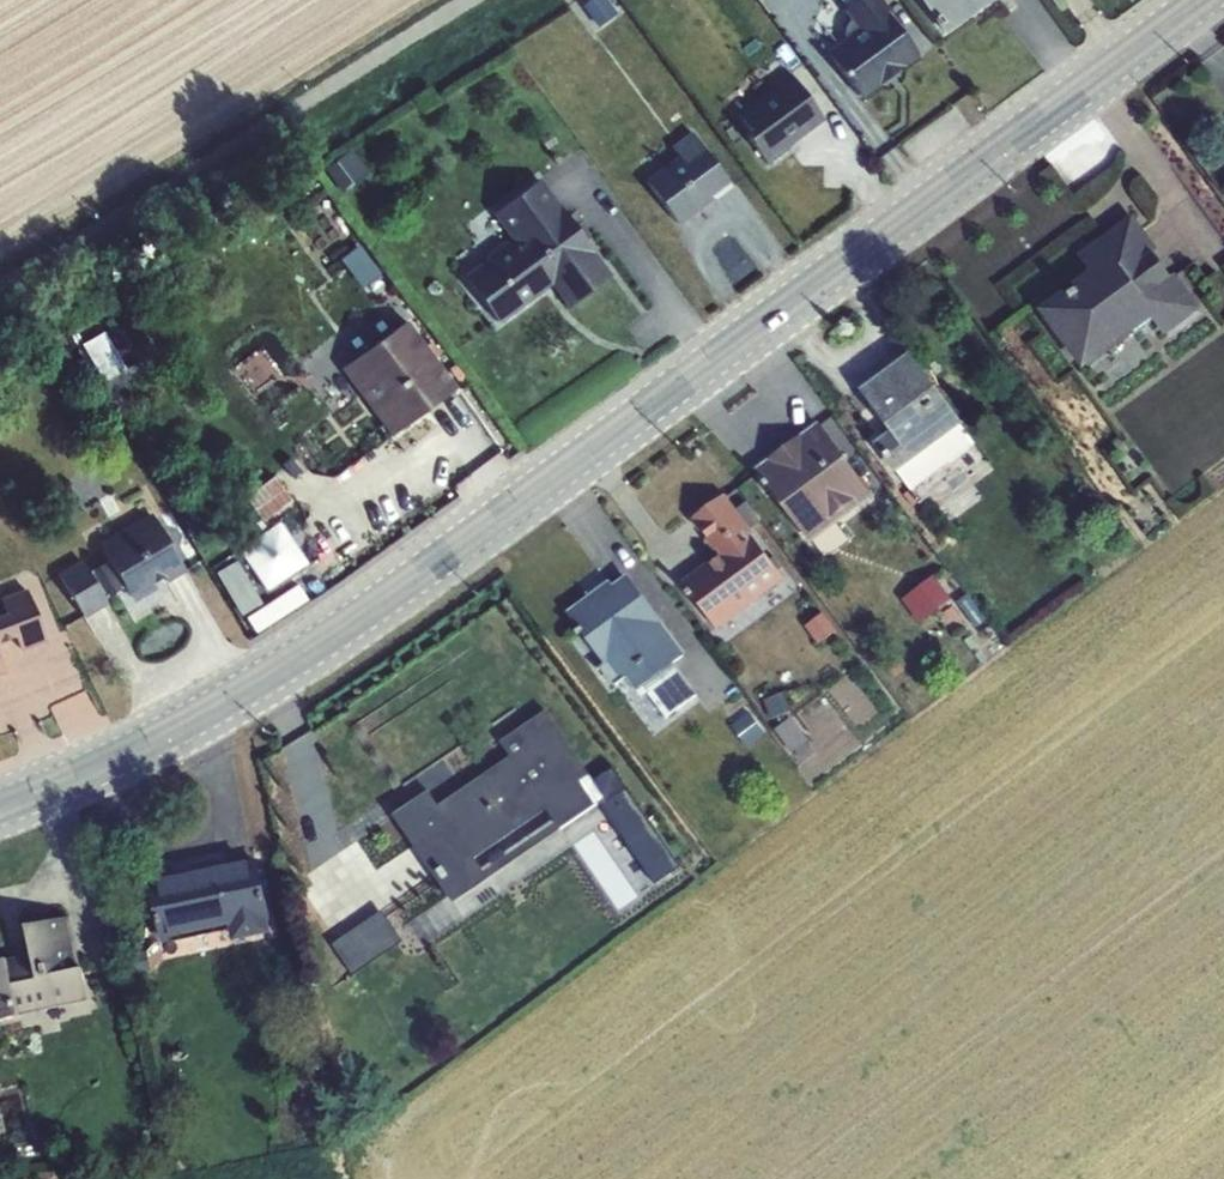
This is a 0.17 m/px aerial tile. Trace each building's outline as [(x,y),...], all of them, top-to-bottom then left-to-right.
[(584,4),(599,26),(616,14),(606,0),(589,0),(584,4)] [(861,98),(920,56),(887,11),(890,9),(884,0),(842,0),(847,8),(845,9),(852,20),(847,24),(846,26),(845,28),(845,31),(845,35),(847,37),(828,51),(861,98)] [(946,34),(991,0),(920,0),(946,34)] [(750,130),(746,133),(769,164),(787,150),(786,148),(823,119),(788,73),(736,113),(750,130)] [(647,181),(679,224),(704,206),(704,205),(713,198),(713,199),(733,184),(693,132),(674,146),(681,155),(647,181)] [(350,150),(326,167),(344,193),(368,176),(350,150)] [(517,243),(562,209),(541,178),(495,213),(517,243)] [(551,280),(571,304),(610,276),(562,209),(517,243),(472,276),(500,317),(551,280)] [(1090,271),(1039,309),(1083,368),(1088,364),(1091,368),(1136,334),(1134,331),(1152,318),(1164,334),(1200,308),(1175,274),(1170,277),(1153,252),(1158,249),(1132,215),(1079,254),(1090,271)] [(342,368),(393,434),(456,386),(407,319),(342,368)] [(104,331),(83,344),(105,381),(126,368),(104,331)] [(910,353),(862,390),(893,430),(875,444),(896,472),(897,471),(961,423),(962,423),(910,353)] [(755,468),(811,541),(872,494),(818,422),(755,468)] [(975,442),(961,423),(897,471),(912,490),(975,442)] [(249,492),(261,519),(294,504),(282,477),(249,492)] [(724,494),(691,518),(717,554),(683,582),(717,628),(784,578),(724,494)] [(154,514),(100,546),(107,558),(124,586),(133,602),(157,588),(153,582),(164,575),(168,581),(187,569),(154,514)] [(279,522),(239,550),(266,590),(307,562),(279,522)] [(124,586),(107,558),(88,570),(82,561),(59,575),(83,617),(107,603),(104,597),(124,586)] [(237,561),(218,573),(242,614),(261,602),(237,561)] [(609,580),(568,613),(604,663),(600,667),(614,684),(627,675),(636,690),(640,695),(647,690),(666,716),(696,694),(673,662),(685,653),(626,574),(613,585),(609,580)] [(935,582),(917,594),(926,608),(945,597),(935,582)] [(284,611),(308,599),(301,586),(278,598),(284,611)] [(0,611),(0,636),(14,631),(20,647),(44,638),(25,590),(0,599),(4,610),(0,611)] [(996,590),(982,601),(989,611),(1003,600),(996,590)] [(950,605),(939,614),(954,633),(965,624),(950,605)] [(555,690),(513,719),(519,729),(546,710),(549,714),(564,704),(555,690)] [(782,692),(764,699),(771,717),(790,709),(782,692)] [(453,901),(605,797),(549,714),(546,710),(519,729),(501,741),(511,756),(438,805),(429,791),(393,814),(453,901)] [(790,718),(775,729),(792,751),(795,748),(805,761),(817,752),(790,718)] [(660,822),(631,843),(645,864),(675,843),(660,822)] [(247,861),(151,881),(162,941),(230,927),(233,939),(269,931),(267,919),(270,919),(259,861),(247,861)] [(353,970),(405,942),(389,911),(336,938),(353,970)] [(0,959),(0,1019),(88,1000),(70,916),(22,930),(24,956),(7,957),(0,959)]
